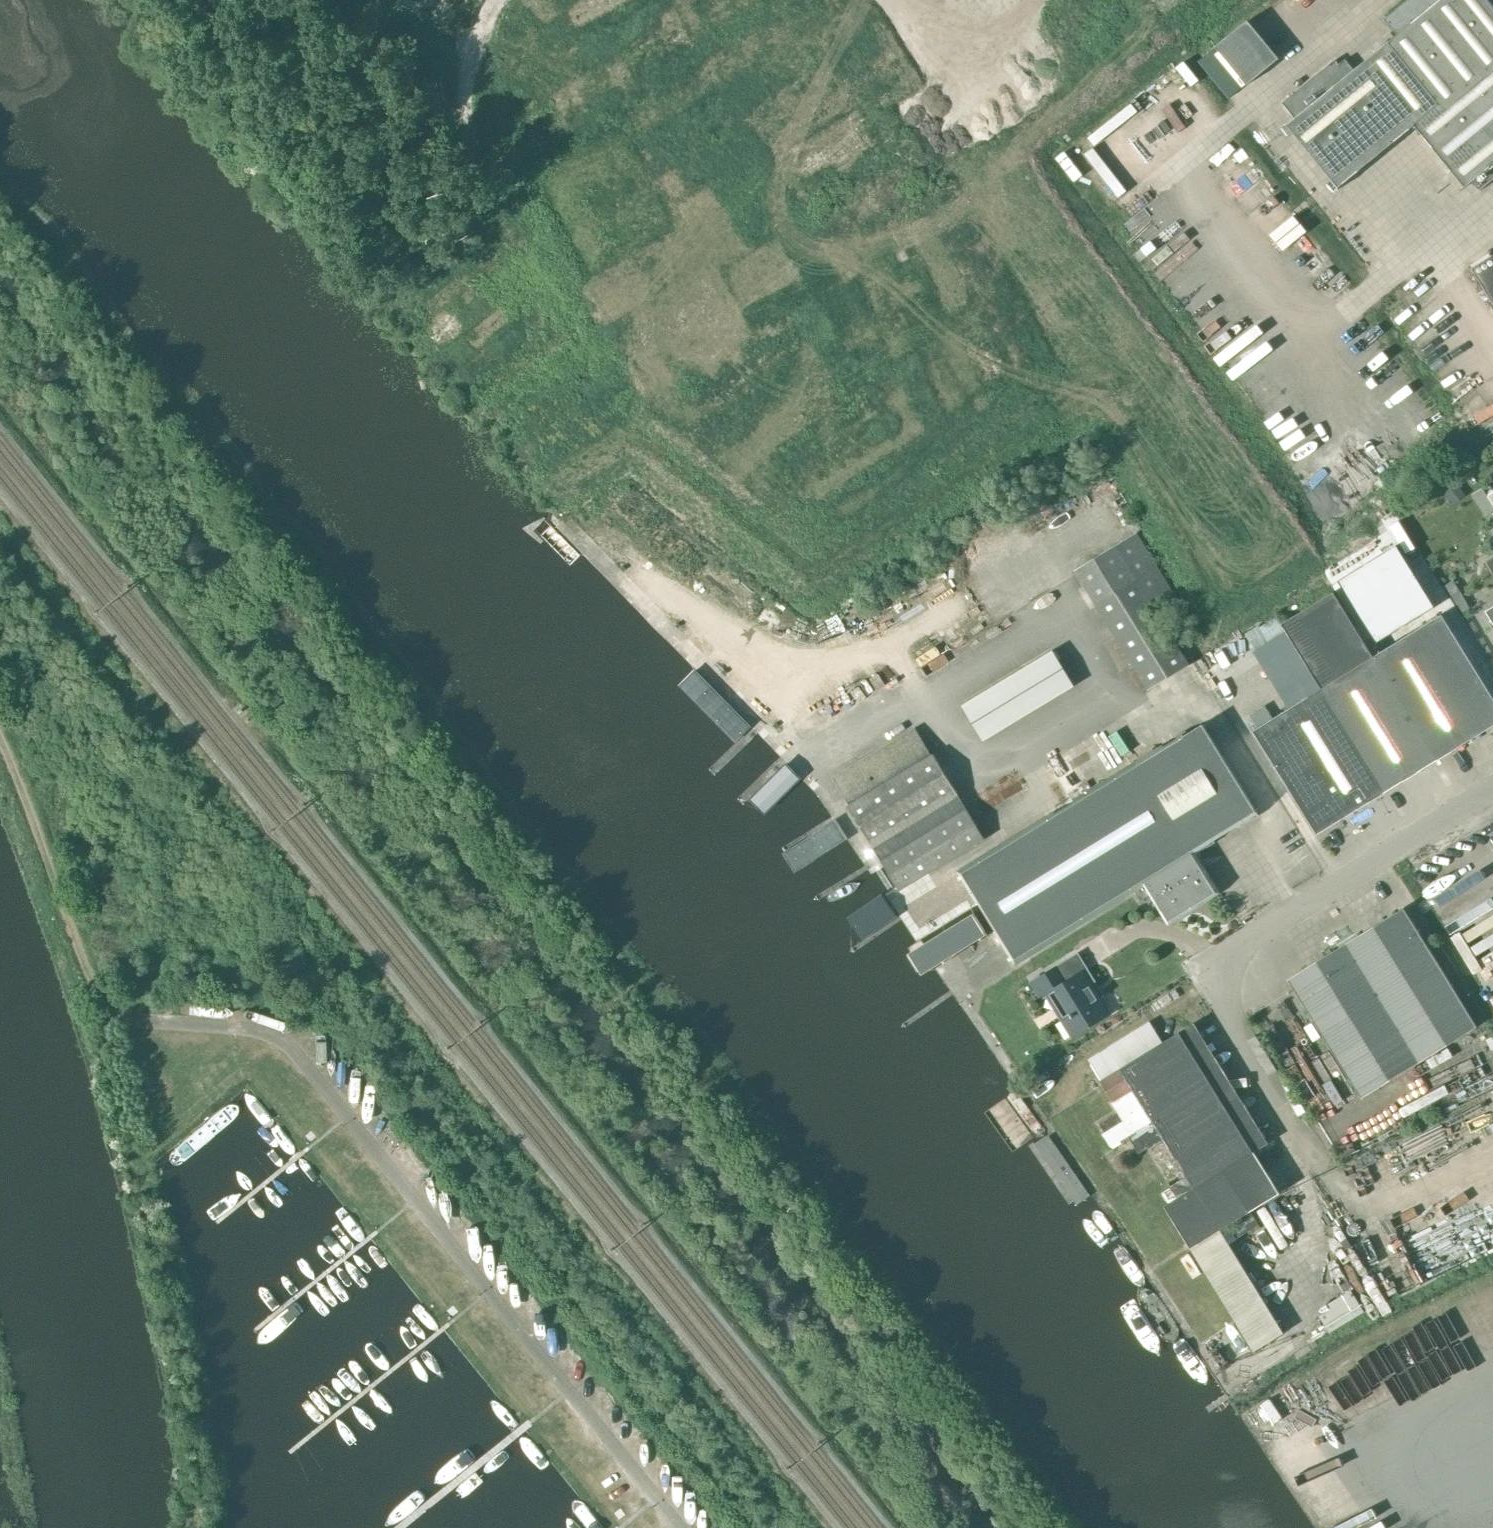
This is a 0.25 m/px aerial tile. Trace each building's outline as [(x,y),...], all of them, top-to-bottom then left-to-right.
[(1466,188),(1471,183),(1480,191),(1492,181),(1492,5),(1489,0),(1408,0),(1385,19),(1398,35),(1355,70),(1346,59),(1340,64),(1335,59),(1283,103),(1296,119),(1289,125),(1340,186),(1414,125),(1466,188)] [(1279,58),(1249,21),(1217,46),(1247,84),(1279,58)] [(1472,268),(1492,302),(1492,255),(1472,268)] [(1456,484),(1444,493),(1452,504),(1464,494),(1456,484)] [(1076,570),(1149,690),(1190,665),(1159,613),(1179,601),(1137,532),(1076,570)] [(1442,610),(1404,548),(1342,586),(1380,648),(1442,610)] [(1322,689),(1385,792),(1437,760),(1374,656),(1334,592),(1282,624),(1287,632),(1322,689)] [(1437,760),(1492,726),(1492,697),(1442,614),(1374,656),(1437,760)] [(1287,632),(1254,651),(1289,709),(1322,689),(1287,632)] [(983,744),(1077,694),(1057,656),(963,707),(983,744)] [(1322,689),(1289,709),(1272,719),(1256,729),(1253,731),(1317,834),(1385,792),(1322,689)] [(1265,706),(1248,717),(1256,729),(1272,719),(1265,706)] [(1256,812),(1203,725),(962,872),(1015,959),(1144,881),(1168,922),(1216,893),(1191,851),(1256,812)] [(883,861),(881,861),(899,890),(985,838),(967,809),(966,810),(957,796),(958,795),(933,754),(927,758),(913,733),(860,765),(862,769),(839,783),(852,804),(848,806),(873,847),(874,846),(883,861)] [(1362,1099),(1420,1063),(1478,1027),(1405,908),(1289,980),(1362,1099)] [(1072,1036),(1109,1014),(1084,971),(1075,975),(1067,961),(1030,983),(1040,999),(1047,994),(1072,1036)] [(1116,1051),(1093,1066),(1121,1111),(1101,1124),(1115,1147),(1130,1138),(1140,1153),(1146,1149),(1161,1140),(1163,1139),(1187,1177),(1178,1182),(1170,1187),(1177,1199),(1175,1200),(1166,1206),(1200,1262),(1254,1351),(1269,1342),(1282,1334),(1284,1333),(1230,1243),(1259,1225),(1251,1211),(1280,1193),(1249,1144),(1180,1032),(1163,1043),(1154,1028),(1127,1045),(1125,1046),(1122,1048),(1116,1051)] [(1317,1311),(1330,1334),(1366,1313),(1354,1291),(1317,1311)]
